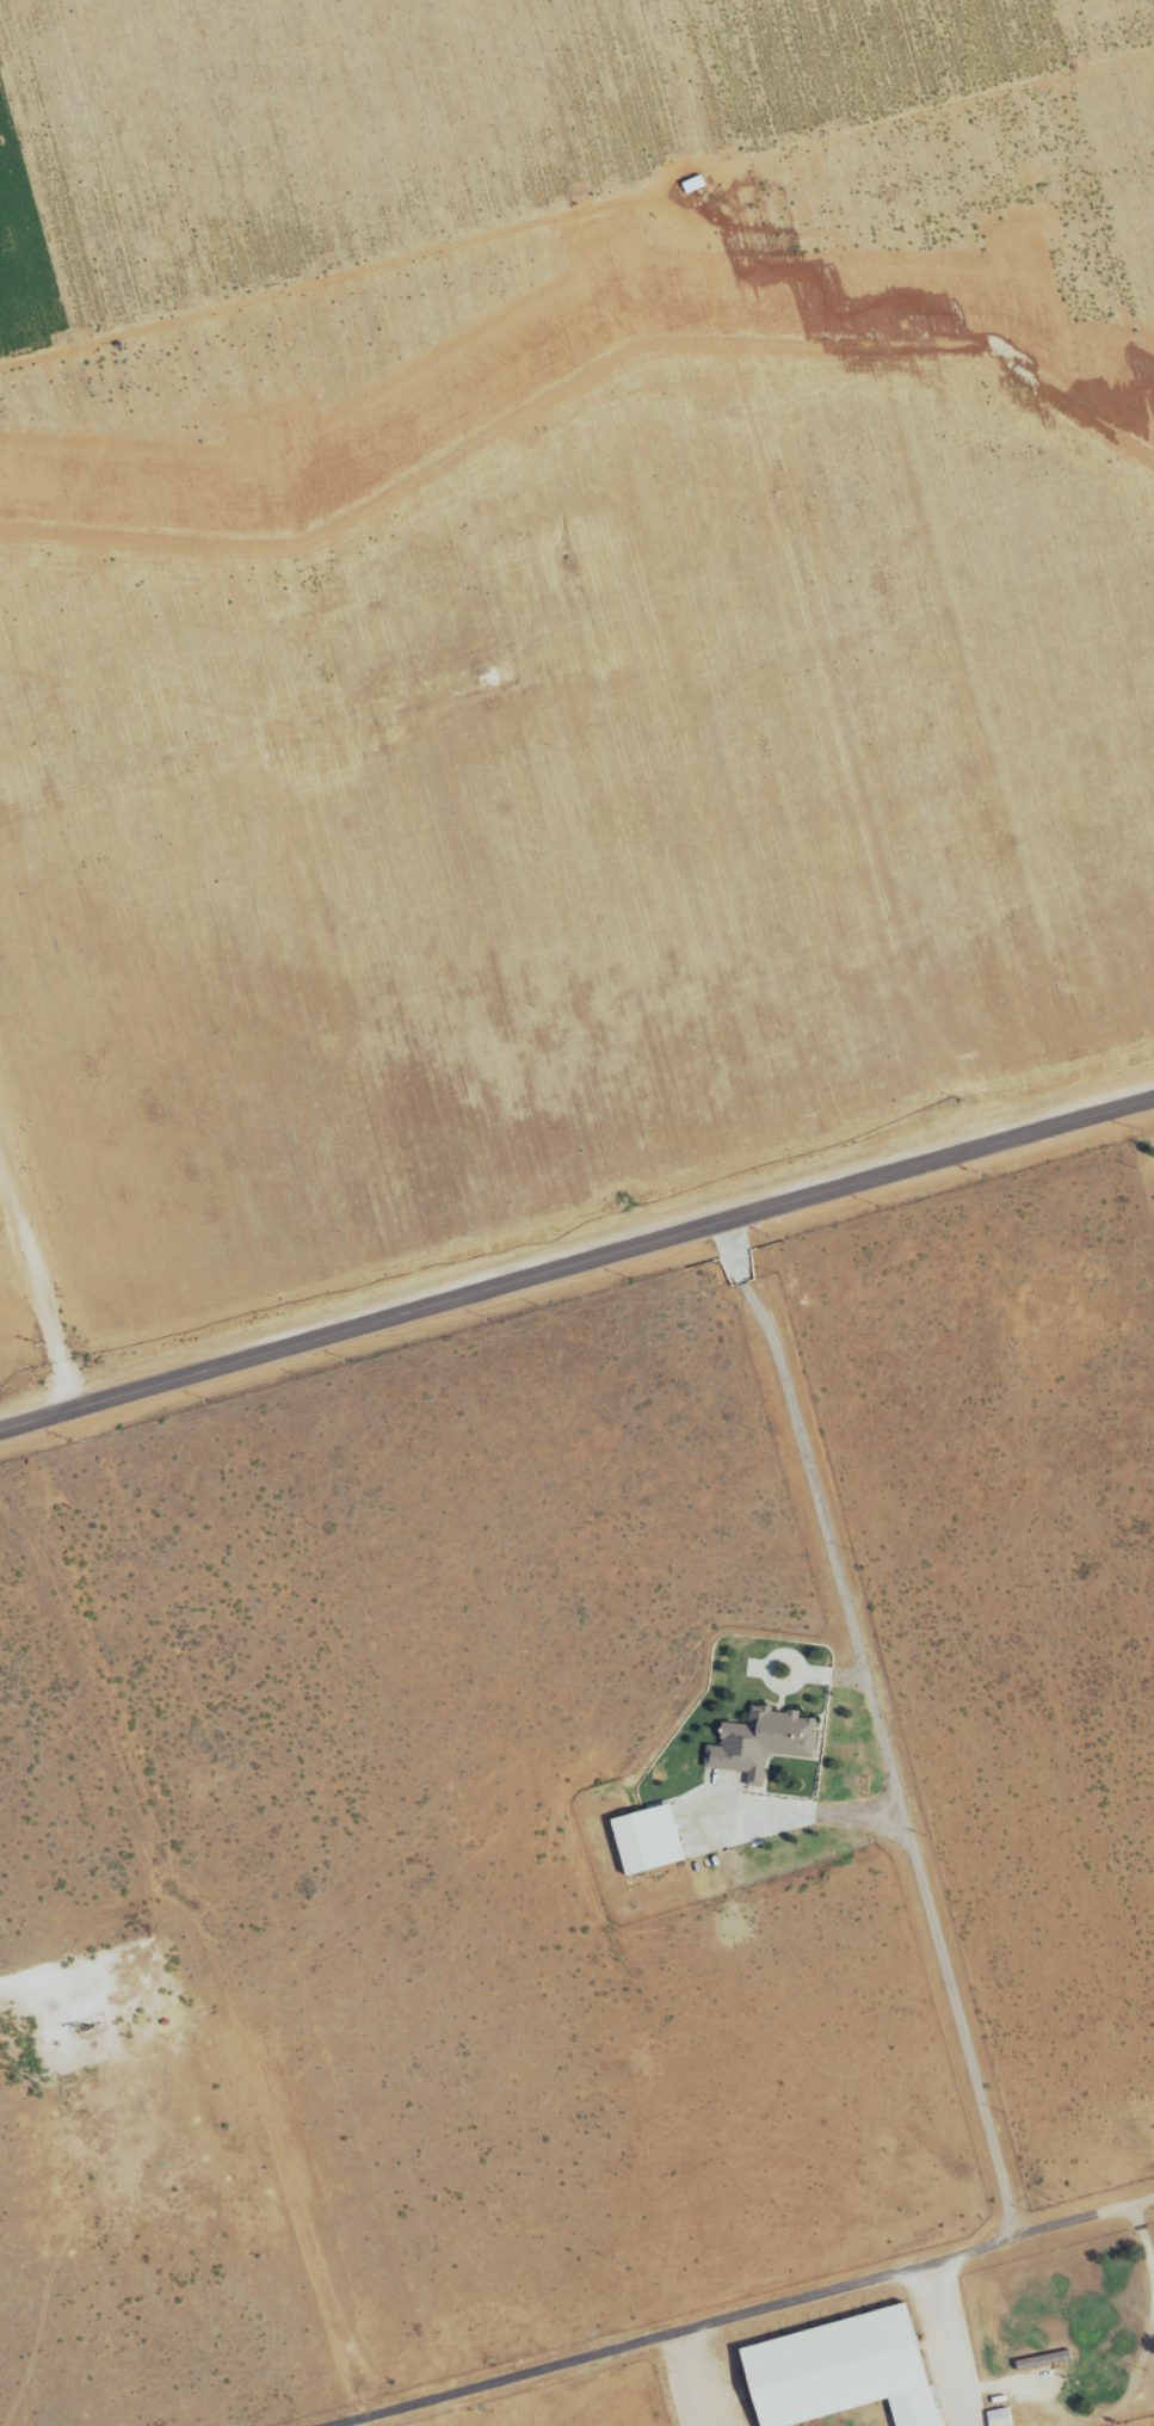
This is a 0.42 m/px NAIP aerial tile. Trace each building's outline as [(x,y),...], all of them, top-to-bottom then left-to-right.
[(815,1761),(818,1721),(800,1720),(800,1714),(773,1712),(773,1709),(751,1707),(749,1727),(724,1724),(722,1749),(707,1748),(705,1770),(749,1774),(748,1788),(767,1789),(769,1757),(815,1761)] [(687,1862),(672,1806),(612,1821),(627,1878),(687,1862)] [(760,2425),(791,2425),(893,2402),(899,2425),(942,2425),(914,2306),(742,2346),(760,2425)] [(1009,2409),(987,2414),(989,2425),(1013,2425),(1009,2409)]
